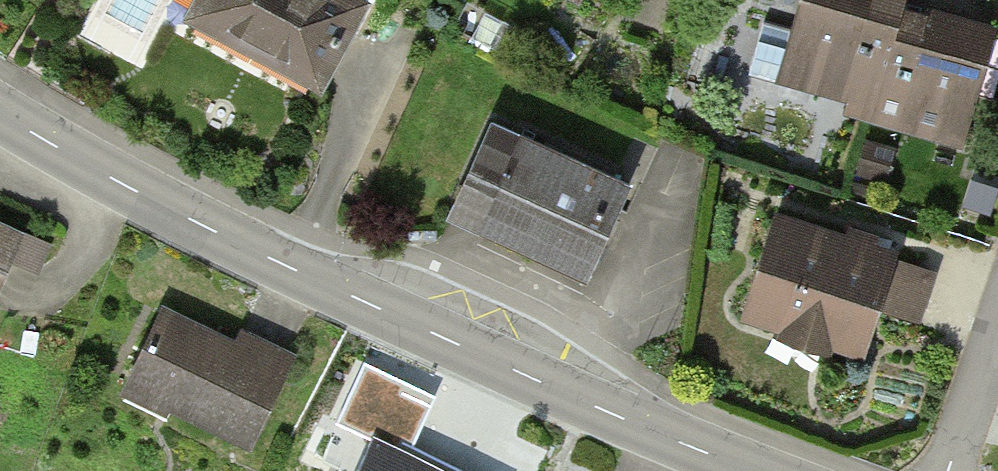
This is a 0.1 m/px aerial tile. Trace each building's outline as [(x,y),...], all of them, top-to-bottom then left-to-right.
[(353,0),(202,0),(194,16),(318,82),(361,4),(353,0)] [(795,30),(764,22),(749,73),(801,88),(804,77),(872,97),(874,97),(899,8),(901,8),(904,0),(803,0),(795,30)] [(901,8),(899,8),(874,97),(872,97),(869,109),(941,130),(953,89),(973,95),(990,34),(901,8)] [(630,183),(494,122),(460,197),(483,207),(474,225),(571,269),(576,256),(594,264),(630,183)] [(869,145),(861,170),(882,176),(890,150),(869,145)] [(894,255),(775,217),(745,312),(789,326),(797,315),(828,325),(827,339),(864,350),(894,255)] [(20,233),(0,224),(0,277),(20,233)] [(252,355),(162,311),(130,379),(251,438),(291,357),(258,341),(252,355)] [(426,413),(399,470),(544,470),(550,457),(504,435),(499,447),(426,413)]
